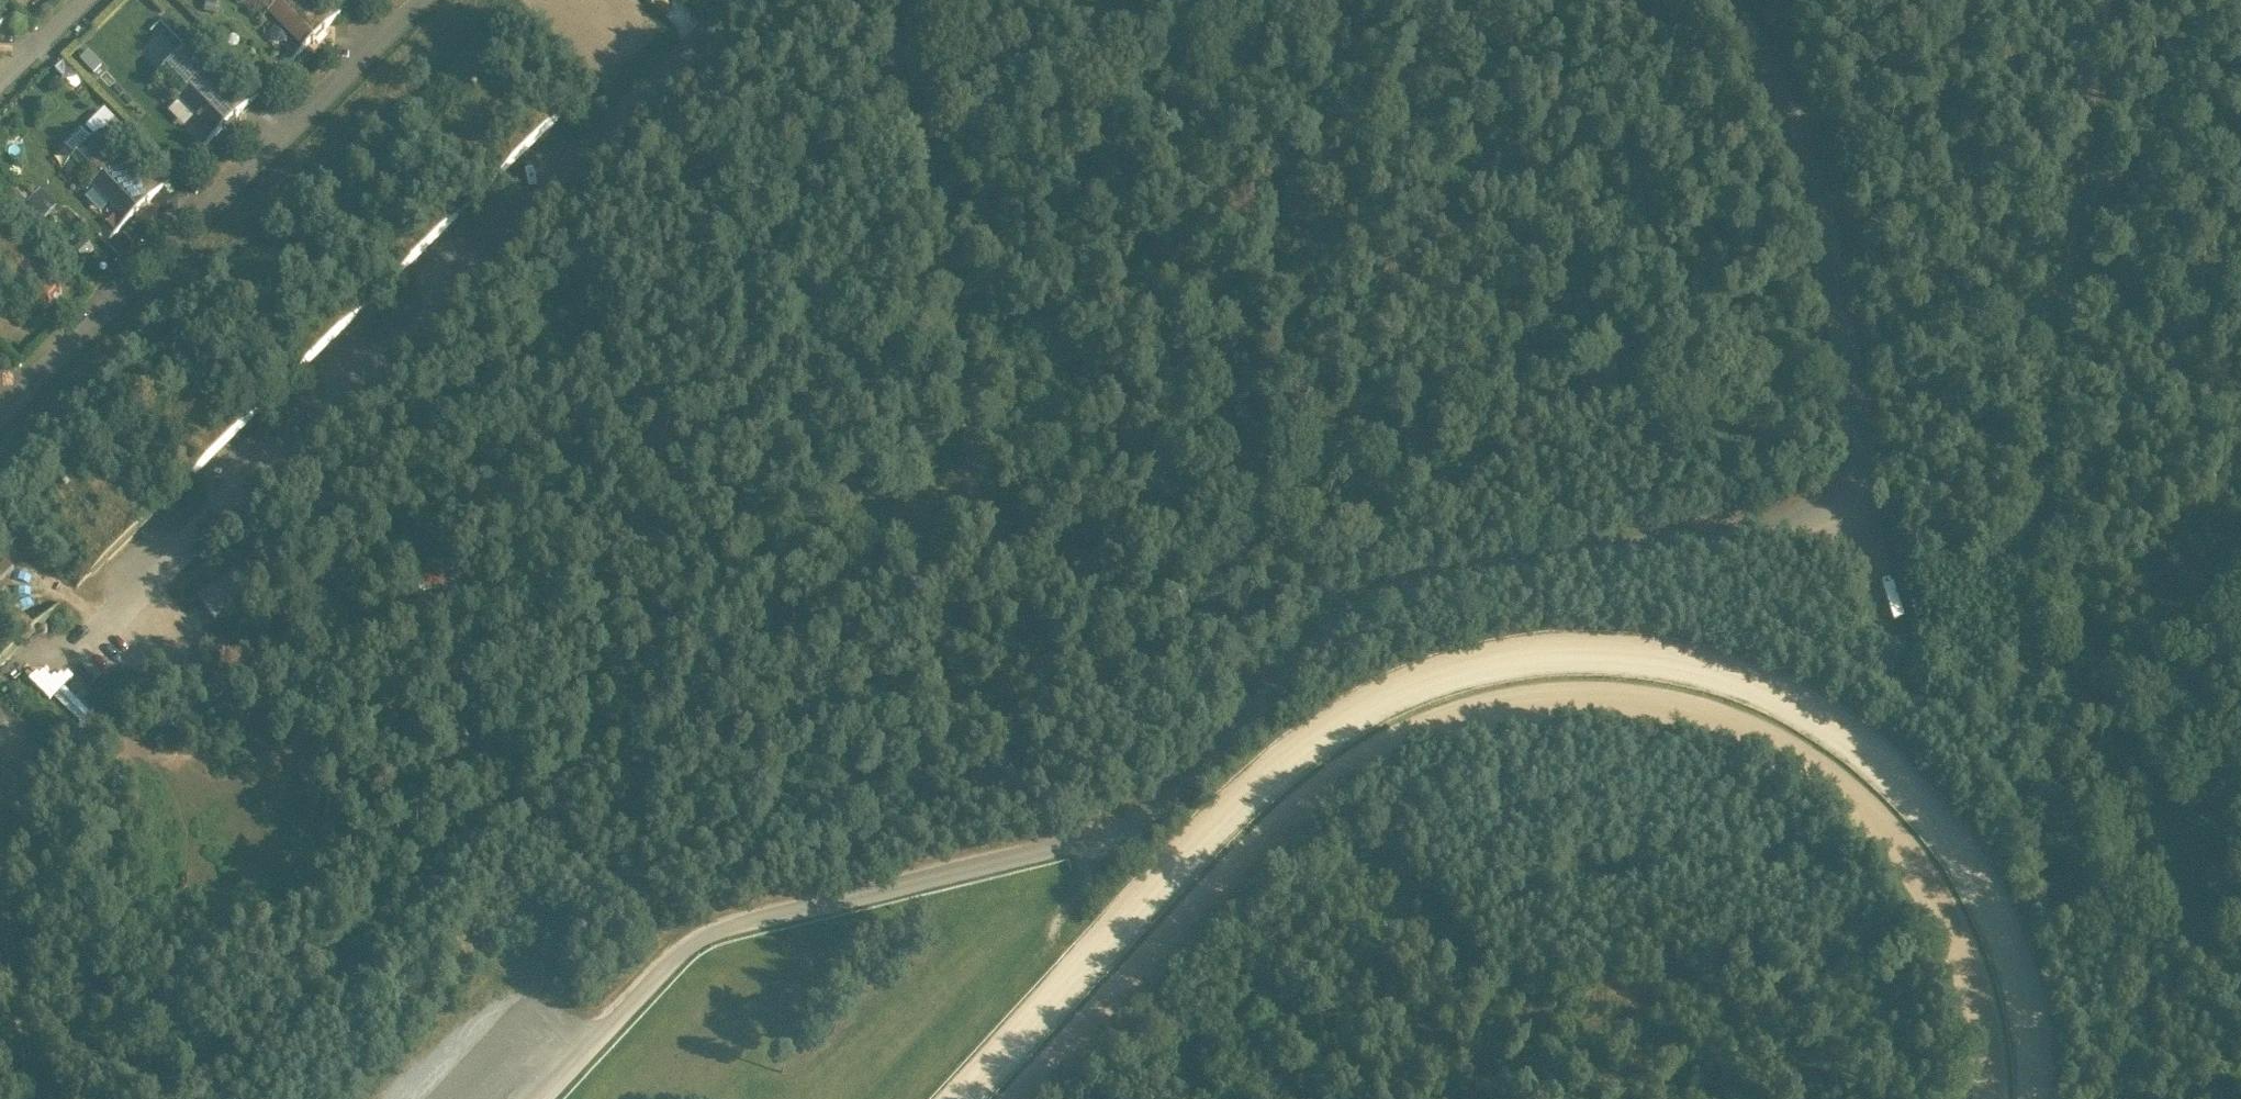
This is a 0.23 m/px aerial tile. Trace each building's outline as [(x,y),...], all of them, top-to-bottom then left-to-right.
[(306,0),(259,0),(306,48),(330,24),(306,0)] [(241,110),(184,52),(160,75),(217,134),(241,110)] [(104,124),(117,134),(125,124),(103,107),(88,126),(97,133),(104,124)] [(153,197),(96,138),(72,162),(129,220),(153,197)] [(43,188),(31,198),(46,216),(58,205),(43,188)] [(8,225),(0,232),(0,265),(41,307),(65,283),(8,225)] [(37,768),(20,748),(9,757),(26,777),(37,768)]
